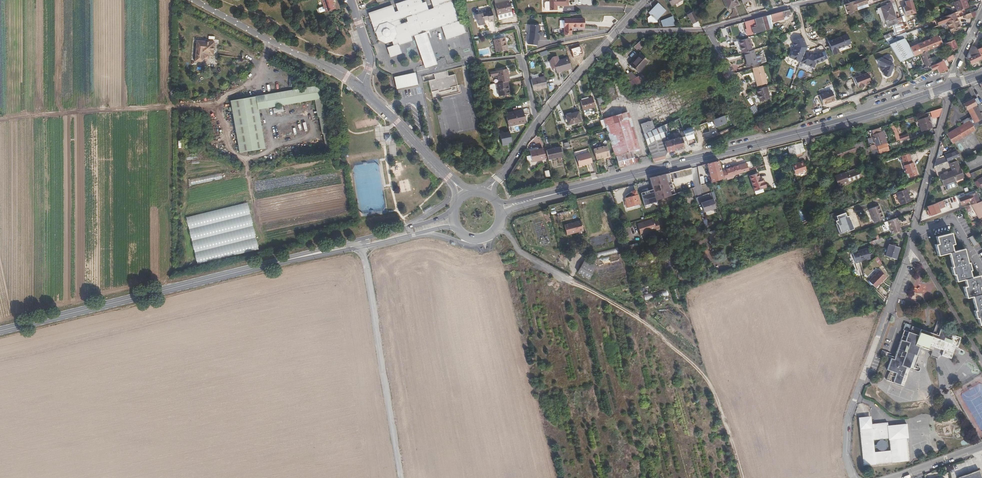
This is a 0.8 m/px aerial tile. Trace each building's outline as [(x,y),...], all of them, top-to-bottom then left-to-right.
[(333,0),(322,0),(324,6),(326,11),(326,12),(336,9),(333,0)] [(462,24),(459,25),(451,0),(452,0),(430,0),(432,7),(435,6),(433,11),(426,8),(428,5),(423,3),(422,0),(408,0),(397,4),(399,11),(396,12),(393,5),(370,13),(373,24),(375,23),(377,27),(376,29),(377,32),(378,32),(380,38),(386,42),(392,40),(394,45),(388,48),(391,57),(402,53),(399,45),(413,41),(411,37),(415,36),(427,31),(439,27),(443,30),(446,39),(466,33),(462,24)] [(500,20),(513,17),(508,0),(495,0),(500,20)] [(568,0),(549,0),(549,1),(549,9),(556,9),(556,3),(557,3),(557,4),(568,4),(568,0)] [(730,9),(740,5),(738,0),(726,0),(730,9)] [(865,4),(868,3),(867,0),(857,0),(844,4),(845,8),(844,8),(845,10),(846,9),(847,14),(855,11),(854,8),(865,4)] [(965,0),(964,0),(960,0),(953,2),(957,12),(968,8),(965,0)] [(654,19),(664,9),(659,4),(650,14),(651,16),(654,19)] [(905,31),(900,17),(896,18),(894,18),(890,4),(880,7),(884,20),(886,27),(891,25),(893,31),(895,35),(905,31)] [(884,20),(880,7),(876,8),(877,10),(875,11),(876,14),(877,13),(880,21),(884,20)] [(656,20),(665,10),(664,9),(654,19),(656,20)] [(783,20),(782,17),(790,15),(788,10),(769,15),(772,23),(783,20)] [(484,27),(484,24),(493,23),(492,12),(475,14),(476,28),(484,27)] [(698,22),(693,13),(687,16),(692,25),(698,22)] [(937,25),(956,18),(954,13),(944,17),(935,20),(937,25)] [(583,15),(564,18),(566,33),(572,32),(572,25),(579,24),(579,25),(584,24),(583,15)] [(676,25),(671,16),(667,18),(672,27),(676,25)] [(764,31),(762,24),(759,24),(758,23),(757,18),(743,22),(745,30),(743,30),(745,36),(747,35),(759,32),(764,31)] [(960,29),(956,18),(937,25),(934,27),(935,29),(947,25),(950,33),(960,29)] [(771,29),(768,20),(758,23),(759,24),(762,24),(764,31),(771,29)] [(529,24),(528,46),(539,47),(540,25),(529,24)] [(438,63),(427,31),(415,36),(423,61),(438,63)] [(902,39),(914,34),(913,31),(903,35),(902,34),(895,36),(896,38),(897,41),(902,39)] [(846,34),(828,42),(833,55),(839,52),(837,49),(850,44),(846,34)] [(941,45),(938,36),(917,44),(918,47),(912,50),(914,56),(920,53),(926,51),(933,48),(939,46),(941,45)] [(508,50),(505,37),(494,40),(496,45),(497,52),(508,50)] [(753,50),(749,38),(739,41),(743,53),(744,53),(753,50)] [(805,52),(806,48),(803,39),(796,41),(797,42),(792,44),(794,48),(790,57),(805,52)] [(912,57),(902,39),(897,41),(889,44),(888,44),(900,62),(912,57)] [(641,40),(634,45),(638,50),(645,44),(641,40)] [(956,49),(953,40),(945,43),(947,48),(948,52),(956,49)] [(215,43),(198,42),(196,62),(204,63),(205,54),(208,54),(208,56),(214,57),(215,43)] [(979,54),(978,49),(977,48),(972,46),(968,53),(967,60),(969,59),(979,54)] [(758,64),(754,50),(753,50),(744,53),(748,67),(758,64)] [(932,64),(926,51),(920,53),(926,67),(932,64)] [(800,63),(805,52),(790,57),(789,59),(800,63)] [(815,65),(825,61),(822,53),(814,56),(805,52),(800,63),(814,69),(815,65)] [(640,72),(648,60),(638,54),(630,65),(640,72)] [(981,59),(979,54),(969,59),(971,63),(981,59)] [(572,69),(569,58),(559,61),(557,56),(554,57),(558,72),(572,69)] [(893,65),(893,64),(882,59),(877,61),(879,66),(885,68),(885,69),(893,65)] [(944,71),(940,62),(936,63),(936,64),(927,68),(929,73),(935,71),(936,75),(944,71)] [(894,72),(893,70),(894,67),(893,65),(885,69),(882,74),(883,77),(887,78),(889,77),(891,73),(894,72)] [(767,83),(762,66),(753,68),(758,86),(767,83)] [(509,81),(506,69),(489,72),(490,77),(496,76),(498,83),(507,81),(509,81)] [(456,86),(454,75),(447,77),(446,71),(435,74),(437,79),(428,81),(431,92),(439,90),(440,91),(449,89),(448,88),(456,86)] [(415,72),(394,77),(397,89),(418,84),(415,72)] [(855,82),(868,76),(867,73),(854,78),(855,82)] [(634,80),(639,86),(646,79),(642,74),(634,80)] [(866,84),(870,82),(868,76),(855,82),(857,87),(858,87),(859,88),(864,86),(863,85),(866,84)] [(547,88),(544,77),(537,79),(540,89),(547,88)] [(540,89),(537,79),(530,80),(532,91),(540,89)] [(509,95),(507,81),(498,83),(496,84),(498,96),(509,95)] [(611,81),(606,83),(609,94),(615,92),(611,81)] [(769,99),(766,86),(757,89),(760,101),(769,99)] [(321,100),(319,87),(265,96),(267,109),(315,101),(321,100)] [(831,90),(819,95),(822,105),(835,100),(831,90)] [(594,105),(592,95),(579,98),(582,108),(594,105)] [(267,109),(265,96),(257,97),(259,110),(267,109)] [(265,149),(259,110),(257,97),(231,101),(240,153),(265,149)] [(975,106),(976,105),(980,113),(981,112),(981,108),(976,97),(973,99),(973,98),(963,104),(966,110),(968,109),(975,122),(981,119),(975,106)] [(330,151),(321,100),(315,101),(318,118),(319,118),(322,135),(323,135),(326,152),(330,151)] [(758,112),(754,104),(749,107),(753,115),(758,112)] [(940,108),(930,110),(931,118),(942,116),(940,108)] [(522,110),(505,114),(508,126),(525,123),(522,110)] [(578,110),(565,113),(568,123),(580,119),(578,110)] [(639,151),(627,112),(624,112),(603,119),(614,155),(614,156),(616,156),(633,152),(639,151)] [(712,119),(716,129),(726,126),(723,116),(712,119)] [(975,130),(968,117),(966,118),(968,121),(973,131),(975,130)] [(655,129),(650,119),(639,123),(644,134),(655,129)] [(932,126),(930,120),(922,123),(924,129),(932,126)] [(952,143),(973,131),(968,121),(946,133),(952,143)] [(684,147),(681,137),(681,136),(680,137),(679,135),(674,137),(674,139),(666,141),(664,136),(667,135),(663,125),(655,129),(644,134),(643,134),(653,161),(665,158),(665,156),(664,156),(663,153),(683,148),(684,147)] [(683,132),(686,139),(694,135),(691,129),(683,132)] [(510,133),(499,134),(501,146),(511,145),(510,133)] [(884,142),(882,136),(874,139),(875,145),(884,142)] [(804,152),(802,143),(792,147),(795,155),(804,152)] [(561,154),(559,145),(552,147),(554,155),(561,154)] [(610,156),(607,146),(604,147),(603,145),(593,148),(596,158),(603,156),(606,156),(606,157),(610,156)] [(541,146),(528,149),(531,159),(543,157),(541,146)] [(554,155),(552,147),(545,148),(547,157),(554,155)] [(959,157),(955,148),(943,153),(945,157),(936,160),(934,166),(957,158),(959,157)] [(589,152),(575,155),(578,165),(591,162),(589,152)] [(635,159),(633,152),(616,156),(619,166),(639,162),(638,158),(635,159)] [(917,173),(913,163),(912,163),(910,164),(910,161),(911,161),(909,154),(900,157),(904,166),(903,166),(906,174),(908,174),(909,176),(917,173)] [(805,171),(802,161),(797,163),(797,164),(794,165),(792,166),(794,174),(805,171)] [(963,178),(959,168),(958,168),(956,161),(949,163),(952,171),(946,173),(943,174),(939,176),(943,185),(944,185),(954,181),(963,178)] [(721,171),(718,162),(707,164),(712,182),(723,179),(721,171)] [(748,170),(746,163),(738,166),(738,165),(725,169),(725,170),(721,171),(723,179),(748,170)] [(836,184),(864,175),(861,168),(843,174),(842,172),(833,175),(836,184)] [(220,173),(191,179),(192,184),(222,178),(220,173)] [(669,179),(668,174),(649,178),(650,180),(656,200),(674,194),(669,179)] [(761,189),(759,183),(762,182),(761,179),(758,180),(756,174),(747,177),(752,192),(761,189)] [(956,186),(954,181),(944,185),(946,190),(956,186)] [(906,189),(896,193),(900,205),(911,201),(906,189)] [(634,195),(625,198),(628,207),(641,204),(637,190),(633,191),(634,195)] [(979,202),(975,192),(958,199),(960,205),(969,201),(971,205),(972,204),(979,202)] [(701,201),(705,211),(716,207),(713,197),(701,201)] [(979,202),(972,204),(979,218),(981,217),(981,200),(979,202)] [(939,212),(936,203),(926,206),(930,216),(939,212)] [(954,209),(952,203),(944,206),(947,213),(951,212),(951,211),(954,209)] [(879,204),(868,208),(873,222),(884,217),(879,204)] [(901,230),(896,218),(887,221),(889,226),(892,233),(901,230)] [(653,220),(636,224),(639,234),(655,230),(655,231),(659,230),(657,222),(653,223),(653,220)] [(534,223),(538,245),(548,243),(544,221),(534,223)] [(581,221),(565,225),(568,235),(584,231),(581,221)] [(981,292),(979,286),(981,286),(978,275),(975,276),(970,276),(969,270),(970,270),(969,266),(968,262),(967,262),(966,262),(966,260),(963,249),(960,250),(954,251),(952,251),(951,247),(951,245),(953,244),(951,233),(944,235),(937,236),(936,237),(938,244),(935,245),(938,256),(947,254),(949,253),(950,259),(952,267),(950,267),(952,274),(954,274),(955,281),(962,280),(964,280),(965,284),(965,286),(963,287),(965,298),(971,297),(975,310),(973,311),(975,318),(977,318),(978,325),(981,324),(981,292)] [(898,248),(888,244),(885,256),(895,259),(898,248)] [(596,259),(619,252),(617,247),(595,254),(596,259)] [(867,248),(852,252),(855,263),(870,259),(867,248)] [(595,266),(584,260),(577,272),(588,279),(595,266)] [(885,277),(879,270),(868,281),(875,288),(885,277)] [(953,333),(945,330),(940,329),(938,335),(912,326),(910,332),(903,330),(898,346),(894,357),(891,356),(886,370),(889,371),(886,380),(903,386),(909,369),(913,355),(916,356),(919,347),(920,347),(932,351),(934,347),(942,350),(941,355),(951,359),(952,356),(955,347),(957,347),(960,338),(952,335),(953,333)] [(913,370),(918,356),(916,356),(913,355),(909,369),(913,370)] [(905,437),(905,423),(886,424),(886,421),(870,422),(870,417),(864,417),(864,415),(857,415),(860,463),(906,460),(905,442),(903,442),(902,437),(905,437)]
